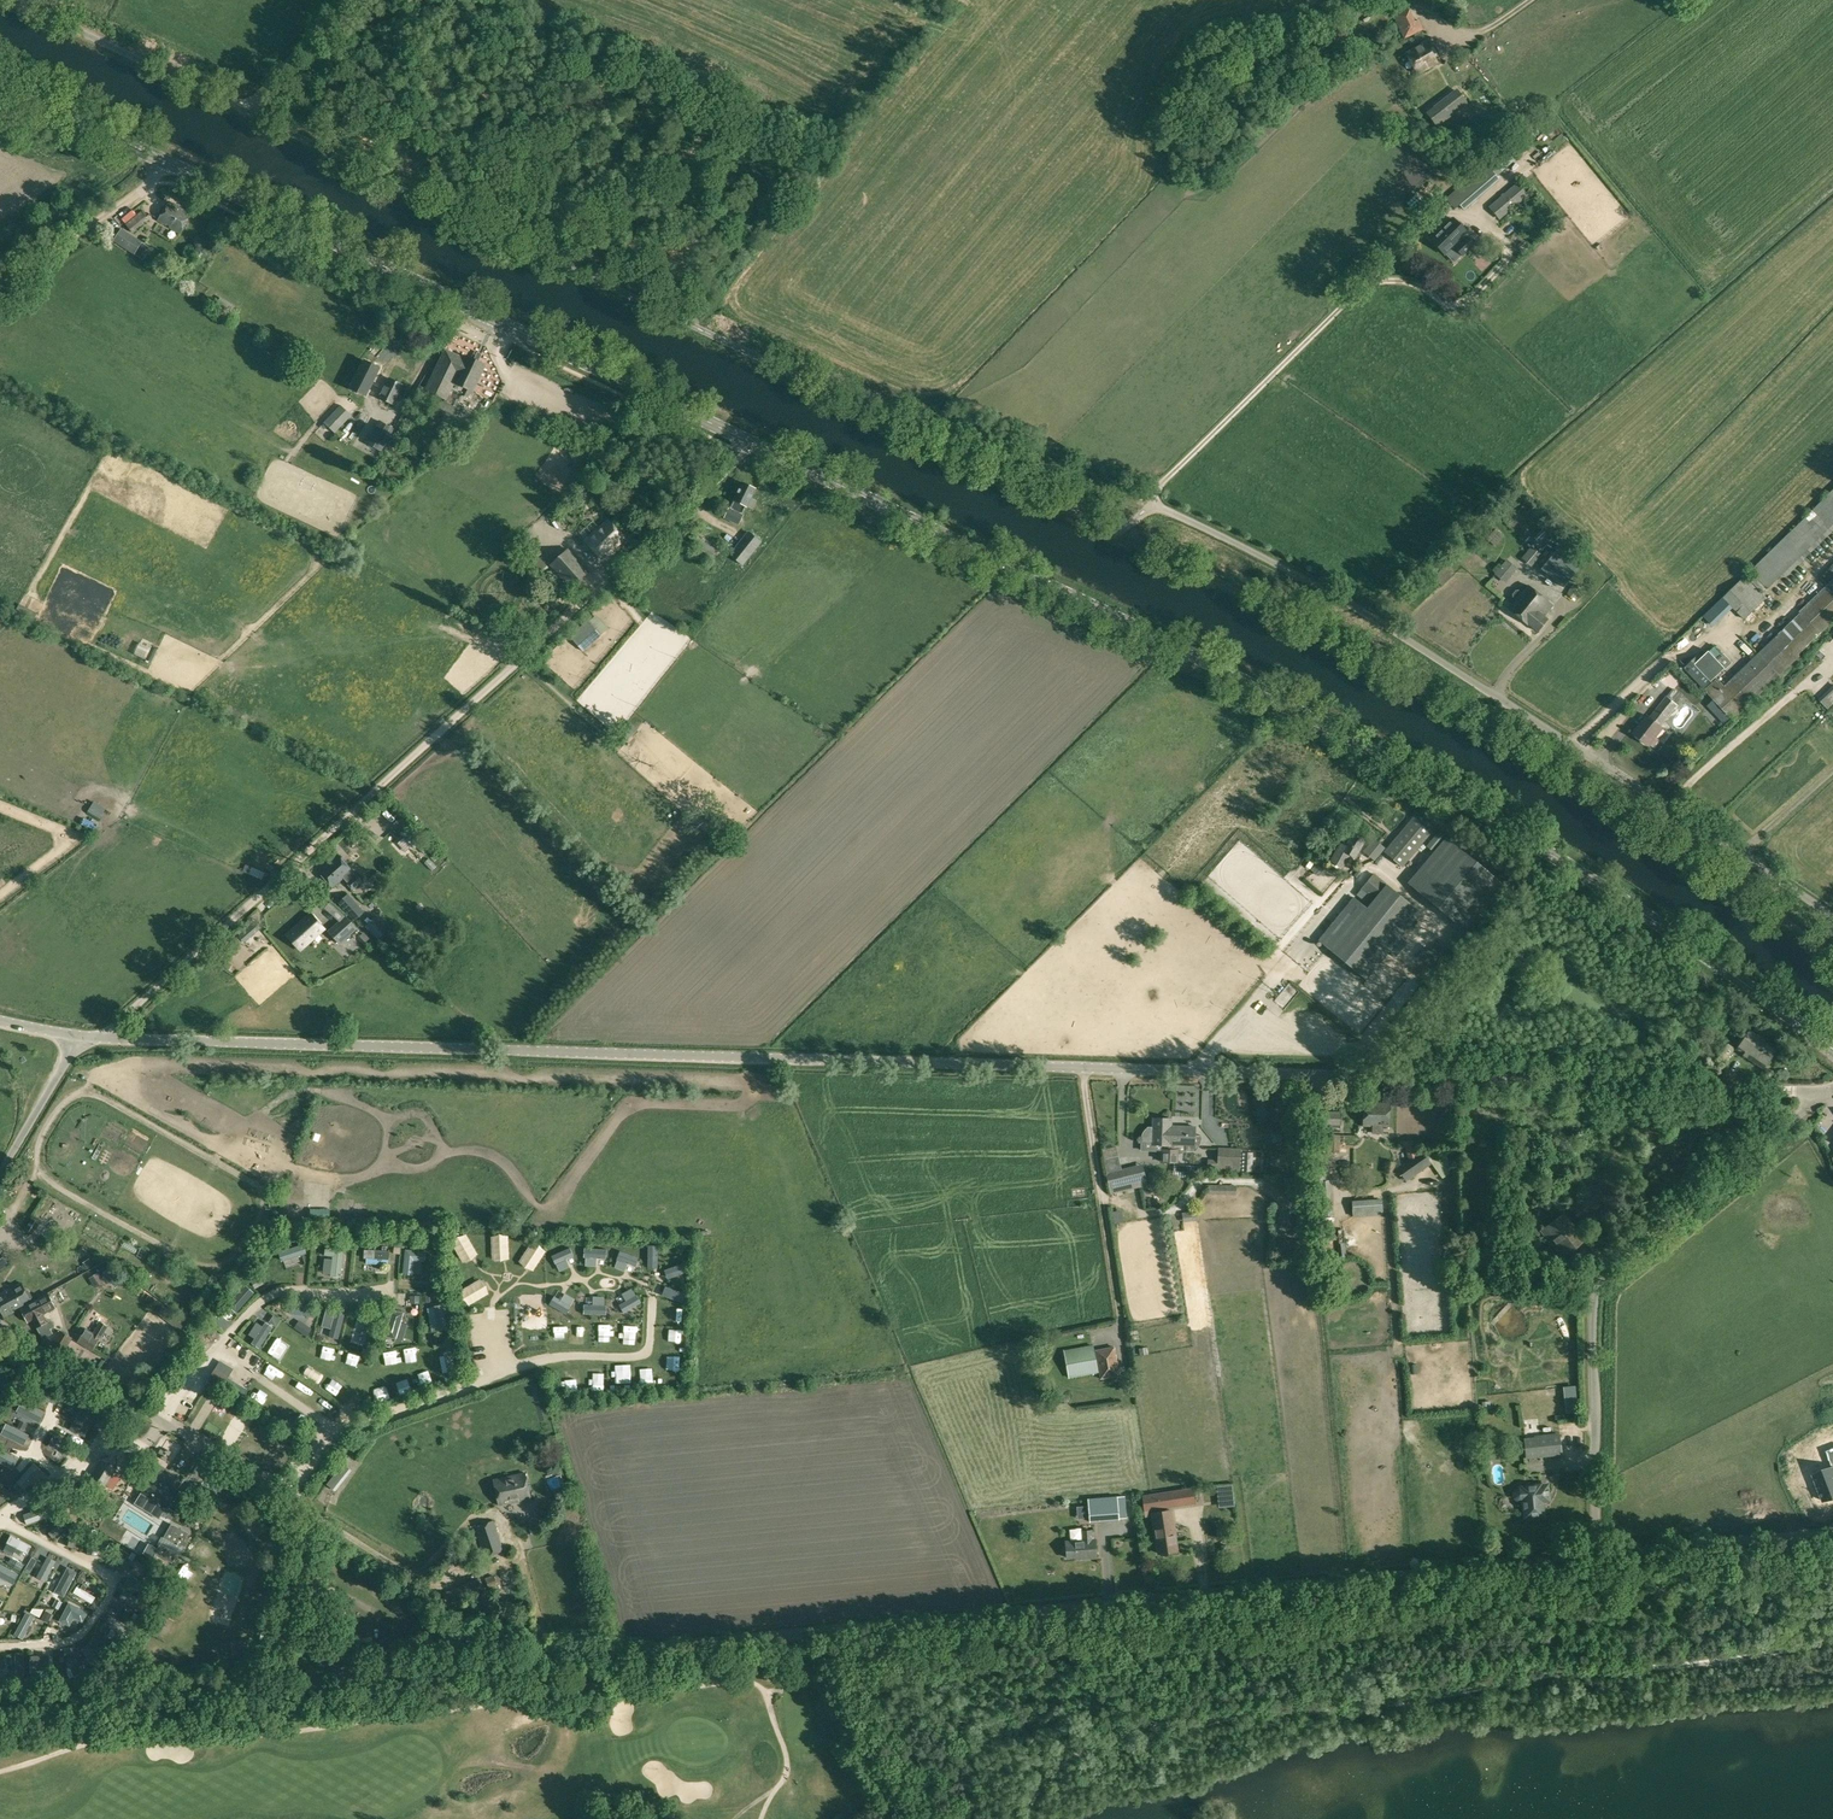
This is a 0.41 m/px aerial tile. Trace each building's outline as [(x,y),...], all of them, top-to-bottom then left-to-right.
[(1404,38),(1423,29),(1418,19),(1413,22),(1406,7),(1392,14),(1404,38)] [(1417,74),(1441,60),(1429,39),(1405,52),(1417,74)] [(1457,88),(1426,113),(1438,127),(1468,103),(1457,88)] [(1485,165),(1477,171),(1490,185),(1497,179),(1485,165)] [(1490,185),(1477,171),(1477,170),(1445,198),(1454,209),(1459,205),(1464,210),(1491,186),(1490,185)] [(1517,182),(1511,187),(1488,207),(1500,220),(1528,195),(1517,182)] [(169,201),(158,220),(180,233),(191,214),(169,201)] [(143,214),(128,227),(133,233),(148,220),(143,214)] [(1462,234),(1465,231),(1452,219),(1435,236),(1447,249),(1454,242),(1456,245),(1455,246),(1462,253),(1472,242),(1466,236),(1465,237),(1462,234)] [(113,241),(134,255),(142,242),(121,229),(113,241)] [(467,348),(470,341),(462,337),(459,344),(467,348)] [(472,391),(485,365),(466,356),(466,358),(445,348),(431,379),(428,378),(425,384),(427,386),(426,389),(446,399),(445,401),(453,405),(459,393),(468,397),(471,390),(472,391)] [(366,395),(380,368),(365,361),(351,388),(366,395)] [(479,397),(472,403),(477,408),(484,402),(479,397)] [(335,433),(352,415),(339,404),(323,422),(335,433)] [(380,451),(393,429),(380,421),(367,443),(380,451)] [(611,449),(613,443),(605,439),(602,445),(611,449)] [(747,506),(747,505),(752,508),(756,500),(751,498),(756,489),(742,482),(733,499),(734,499),(730,508),(729,508),(725,517),(738,524),(743,514),(742,514),(747,506)] [(1832,524),(1832,489),(1750,571),(1768,588),(1832,524)] [(602,559),(624,538),(607,519),(584,541),(602,559)] [(1493,545),(1503,535),(1495,528),(1486,538),(1493,545)] [(709,529),(701,533),(709,549),(718,544),(709,529)] [(748,530),(730,553),(729,554),(743,566),(762,542),(748,530)] [(571,588),(589,571),(568,548),(549,564),(551,568),(571,588)] [(1522,559),(1531,566),(1540,556),(1531,549),(1522,559)] [(532,582),(548,567),(539,556),(523,571),(532,582)] [(1560,588),(1573,573),(1551,556),(1538,571),(1560,588)] [(1506,562),(1500,569),(1510,577),(1516,569),(1506,562)] [(1442,586),(1452,575),(1443,566),(1432,577),(1442,586)] [(1832,620),(1832,579),(1799,611),(1800,613),(1779,633),(1800,654),(1821,634),(1820,633),(1832,620)] [(1527,585),(1521,592),(1518,590),(1516,590),(1512,594),(1512,597),(1516,600),(1508,609),(1528,624),(1537,631),(1547,618),(1544,615),(1552,605),(1527,585)] [(1722,616),(1731,606),(1723,598),(1713,607),(1722,616)] [(1773,629),(1785,618),(1781,614),(1770,626),(1773,629)] [(595,615),(571,637),(583,651),(608,629),(595,615)] [(1800,654),(1779,633),(1724,686),(1716,678),(1705,689),(1733,718),(1800,654)] [(1742,638),(1750,645),(1754,639),(1747,633),(1742,638)] [(1704,688),(1725,668),(1709,651),(1702,657),(1699,654),(1685,668),(1704,688)] [(1660,725),(1677,704),(1666,696),(1649,718),(1647,716),(1633,733),(1649,745),(1650,744),(1653,747),(1659,740),(1655,737),(1663,728),(1660,725)] [(1721,705),(1714,698),(1707,706),(1714,713),(1724,724),(1732,716),(1721,705)] [(1384,852),(1400,864),(1403,867),(1436,826),(1418,810),(1384,852)] [(407,842),(407,845),(415,843),(414,833),(398,835),(399,843),(407,842)] [(1341,843),(1331,861),(1342,867),(1349,854),(1355,857),(1363,841),(1352,835),(1346,846),(1341,843)] [(1447,837),(1408,883),(1466,933),(1505,886),(1447,837)] [(1370,856),(1380,844),(1374,839),(1364,850),(1370,856)] [(427,843),(421,849),(426,854),(432,848),(427,843)] [(332,889),(344,879),(353,890),(363,881),(357,875),(355,876),(337,855),(318,873),(332,889)] [(1317,862),(1311,869),(1318,876),(1324,868),(1317,862)] [(1356,895),(1367,904),(1386,883),(1374,873),(1356,895)] [(1420,912),(1386,884),(1367,908),(1354,897),(1318,941),(1365,979),(1420,912)] [(355,921),(365,913),(348,894),(339,902),(355,921)] [(329,895),(324,900),(339,916),(344,911),(329,895)] [(327,922),(332,917),(323,908),(319,913),(327,922)] [(1326,925),(1336,914),(1331,910),(1321,921),(1326,925)] [(313,915),(299,927),(298,925),(287,936),(300,950),(311,940),(310,940),(324,928),(313,915)] [(358,929),(352,922),(346,915),(328,931),(340,945),(358,929)] [(365,925),(378,939),(379,940),(390,930),(377,915),(365,925)] [(243,942),(261,928),(255,921),(238,936),(243,942)] [(1425,947),(1418,956),(1435,970),(1442,961),(1431,951),(1425,947)] [(1762,1068),(1777,1045),(1750,1027),(1735,1050),(1762,1068)] [(1704,1059),(1719,1037),(1711,1031),(1696,1053),(1704,1059)] [(1719,1037),(1704,1059),(1720,1069),(1734,1049),(1719,1037)] [(1226,1069),(1246,1068),(1245,1061),(1226,1062),(1226,1069)] [(1391,1127),(1392,1103),(1365,1102),(1364,1126),(1391,1127)] [(1340,1132),(1340,1112),(1325,1111),(1325,1132),(1340,1132)] [(1169,1126),(1171,1126),(1171,1118),(1153,1118),(1153,1127),(1148,1127),(1147,1128),(1145,1129),(1144,1130),(1144,1131),(1143,1132),(1142,1134),(1142,1135),(1141,1137),(1141,1141),(1152,1141),(1152,1144),(1163,1145),(1163,1150),(1162,1150),(1161,1162),(1169,1162),(1170,1145),(1170,1144),(1170,1135),(1169,1135),(1169,1126)] [(1170,1145),(1169,1162),(1177,1162),(1178,1144),(1185,1145),(1185,1151),(1196,1151),(1197,1149),(1198,1147),(1199,1145),(1200,1143),(1201,1141),(1201,1139),(1201,1135),(1200,1136),(1195,1136),(1195,1127),(1171,1126),(1169,1126),(1169,1135),(1170,1135),(1170,1144),(1170,1145)] [(1340,1135),(1327,1134),(1327,1152),(1339,1153),(1340,1135)] [(1218,1147),(1217,1150),(1217,1159),(1207,1159),(1207,1171),(1240,1172),(1241,1148),(1218,1147)] [(1395,1167),(1406,1182),(1431,1164),(1420,1150),(1395,1167)] [(1385,1172),(1392,1173),(1394,1163),(1386,1162),(1385,1172)] [(1334,1206),(1332,1180),(1326,1180),(1325,1165),(1310,1166),(1311,1183),(1319,1182),(1320,1207),(1334,1206)] [(1143,1166),(1120,1171),(1106,1175),(1111,1194),(1125,1191),(1147,1185),(1143,1166)] [(1400,1187),(1400,1196),(1434,1194),(1434,1185),(1400,1187)] [(1580,1221),(1604,1203),(1593,1189),(1569,1207),(1580,1221)] [(1355,1210),(1386,1209),(1385,1194),(1354,1195),(1355,1210)] [(1561,1257),(1583,1240),(1563,1214),(1541,1231),(1561,1257)] [(33,1233),(40,1223),(31,1218),(25,1229),(33,1233)] [(303,1244),(279,1252),(282,1261),(306,1253),(303,1244)] [(1342,1244),(1334,1245),(1336,1260),(1344,1259),(1342,1244)] [(648,1245),(648,1268),(657,1268),(657,1245),(648,1245)] [(333,1255),(333,1259),(331,1274),(331,1276),(341,1277),(344,1249),(326,1247),(325,1254),(333,1255)] [(570,1247),(551,1256),(555,1264),(556,1264),(566,1260),(574,1256),(570,1247)] [(584,1248),(583,1257),(586,1257),(597,1258),(606,1258),(607,1249),(584,1248)] [(405,1249),(403,1274),(413,1275),(415,1260),(424,1261),(425,1251),(405,1249)] [(364,1250),(363,1258),(366,1259),(388,1260),(389,1260),(390,1251),(364,1250)] [(10,1264),(0,1251),(0,1270),(10,1264)] [(620,1251),(616,1260),(617,1260),(627,1264),(635,1266),(638,1257),(620,1251)] [(685,1262),(664,1270),(667,1279),(688,1271),(685,1262)] [(102,1275),(116,1286),(121,1279),(107,1268),(102,1275)] [(85,1284),(92,1292),(99,1286),(92,1278),(85,1284)] [(21,1309),(32,1304),(31,1302),(32,1302),(31,1300),(33,1297),(29,1290),(25,1290),(21,1282),(0,1293),(0,1309),(4,1317),(21,1308),(21,1309)] [(245,1285),(230,1301),(240,1309),(254,1293),(245,1285)] [(665,1286),(662,1295),(683,1303),(686,1294),(665,1286)] [(48,1293),(36,1300),(32,1302),(31,1302),(32,1304),(21,1309),(28,1322),(33,1319),(42,1338),(53,1332),(43,1313),(52,1308),(55,1307),(48,1293)] [(626,1301),(619,1305),(623,1313),(641,1303),(636,1295),(635,1295),(626,1301)] [(554,1296),(549,1304),(566,1314),(571,1306),(570,1306),(561,1300),(554,1296)] [(290,1303),(288,1313),(315,1317),(317,1308),(290,1303)] [(583,1304),(583,1314),(606,1315),(606,1305),(604,1305),(593,1305),(583,1304)] [(443,1305),(434,1306),(434,1307),(438,1330),(438,1331),(448,1329),(443,1305)] [(165,1319),(170,1312),(164,1306),(158,1313),(165,1319)] [(393,1310),(386,1336),(396,1339),(401,1322),(404,1313),(393,1310)] [(336,1311),(329,1337),(338,1339),(345,1313),(336,1311)] [(366,1319),(360,1343),(369,1346),(376,1322),(366,1319)] [(85,1328),(80,1336),(77,1342),(92,1351),(100,1338),(101,1338),(108,1326),(100,1321),(93,1332),(85,1328)] [(254,1338),(251,1343),(259,1348),(273,1327),(265,1322),(262,1326),(254,1338)] [(60,1330),(52,1343),(64,1351),(72,1337),(60,1330)] [(1068,1378),(1098,1372),(1093,1345),(1063,1350),(1068,1378)] [(1120,1375),(1115,1346),(1095,1349),(1100,1379),(1120,1375)] [(444,1351),(445,1356),(448,1372),(449,1376),(458,1374),(452,1349),(444,1351)] [(209,1378),(223,1387),(229,1377),(215,1368),(209,1378)] [(58,1391),(36,1380),(31,1389),(53,1401),(58,1391)] [(1575,1386),(1564,1388),(1567,1412),(1577,1410),(1575,1386)] [(1488,1402),(1498,1400),(1497,1393),(1487,1395),(1488,1402)] [(26,1409),(32,1414),(41,1404),(35,1399),(26,1409)] [(82,1405),(70,1429),(84,1436),(97,1412),(82,1405)] [(96,1425),(106,1429),(110,1420),(101,1415),(96,1425)] [(13,1422),(2,1439),(9,1443),(20,1427),(13,1422)] [(50,1453),(48,1457),(56,1462),(69,1440),(60,1435),(55,1443),(50,1453)] [(1524,1439),(1526,1458),(1562,1454),(1560,1435),(1524,1439)] [(5,1445),(2,1454),(9,1457),(12,1447),(5,1445)] [(1824,1501),(1832,1497),(1832,1448),(1826,1451),(1832,1467),(1814,1475),(1824,1501)] [(1504,1457),(1503,1449),(1485,1450),(1485,1459),(1504,1457)] [(101,1495),(105,1488),(116,1469),(101,1459),(85,1486),(101,1495)] [(33,1463),(18,1481),(26,1487),(41,1469),(33,1463)] [(5,1479),(10,1471),(0,1464),(0,1476),(5,1479)] [(343,1464),(333,1476),(327,1484),(334,1489),(336,1491),(351,1470),(343,1464)] [(141,1494),(136,1503),(159,1517),(161,1515),(166,1506),(181,1483),(172,1478),(168,1483),(165,1481),(168,1475),(170,1471),(160,1465),(154,1474),(141,1494)] [(205,1479),(227,1492),(236,1477),(228,1473),(227,1475),(212,1466),(205,1479)] [(552,1473),(556,1483),(569,1478),(565,1468),(552,1473)] [(493,1479),(499,1505),(531,1498),(525,1472),(493,1479)] [(17,1482),(6,1478),(0,1496),(0,1499),(10,1502),(17,1482)] [(193,1484),(188,1492),(201,1500),(206,1492),(193,1484)] [(1540,1486),(1540,1485),(1521,1486),(1521,1488),(1519,1488),(1516,1489),(1514,1492),(1514,1495),(1515,1497),(1517,1499),(1520,1500),(1523,1499),(1525,1518),(1532,1517),(1534,1519),(1540,1518),(1542,1516),(1543,1516),(1542,1506),(1544,1506),(1543,1493),(1548,1493),(1547,1485),(1540,1486)] [(1195,1502),(1193,1487),(1143,1494),(1145,1510),(1195,1502)] [(240,1502),(246,1495),(238,1488),(232,1494),(240,1502)] [(70,1491),(61,1495),(70,1515),(79,1512),(70,1491)] [(1117,1495),(1089,1498),(1090,1522),(1119,1519),(1117,1495)] [(104,1502),(91,1506),(93,1513),(106,1508),(104,1502)] [(48,1506),(24,1515),(27,1524),(51,1516),(48,1506)] [(166,1506),(161,1515),(165,1518),(166,1516),(171,1509),(166,1506)] [(192,1510),(185,1522),(193,1527),(201,1515),(192,1510)] [(1177,1550),(1171,1510),(1151,1513),(1158,1553),(1177,1550)] [(504,1550),(494,1520),(475,1526),(484,1557),(504,1550)] [(61,1524),(49,1533),(53,1539),(65,1530),(61,1524)] [(158,1549),(155,1554),(173,1563),(177,1555),(182,1548),(183,1546),(186,1547),(188,1543),(185,1542),(189,1534),(172,1524),(164,1538),(160,1546),(158,1549)] [(98,1529),(88,1529),(88,1554),(98,1554),(98,1529)] [(1221,1536),(1220,1529),(1210,1530),(1211,1537),(1221,1536)] [(1083,1540),(1066,1542),(1066,1547),(1064,1547),(1064,1555),(1067,1555),(1067,1557),(1082,1556),(1082,1558),(1096,1557),(1095,1539),(1092,1540),(1091,1530),(1082,1531),(1083,1540)] [(73,1533),(68,1547),(75,1549),(79,1536),(73,1533)] [(11,1535),(7,1543),(28,1554),(32,1546),(11,1535)] [(208,1536),(204,1545),(215,1551),(220,1542),(208,1536)] [(113,1543),(108,1551),(127,1562),(132,1554),(113,1543)] [(153,1559),(155,1554),(158,1549),(149,1544),(143,1553),(153,1559)] [(47,1557),(37,1577),(45,1581),(55,1562),(47,1557)] [(8,1564),(20,1571),(23,1565),(12,1559),(8,1564)] [(20,1583),(24,1574),(0,1563),(0,1574),(20,1583)] [(68,1568),(55,1592),(64,1597),(77,1572),(68,1568)] [(494,1574),(485,1578),(489,1588),(490,1588),(492,1593),(500,1589),(494,1574)] [(130,1575),(125,1583),(150,1597),(155,1588),(130,1575)] [(484,1590),(479,1578),(442,1593),(447,1605),(484,1590)] [(77,1587),(74,1593),(92,1603),(95,1597),(77,1587)] [(124,1590),(119,1598),(134,1606),(139,1609),(143,1612),(148,1603),(124,1590)] [(327,1599),(319,1621),(328,1625),(329,1624),(333,1614),(337,1603),(327,1599)] [(69,1601),(60,1619),(66,1622),(75,1605),(69,1601)] [(33,1608),(30,1612),(39,1617),(43,1609),(33,1608)] [(26,1613),(15,1635),(23,1640),(27,1632),(30,1627),(35,1617),(26,1613)] [(110,1616),(106,1624),(117,1631),(126,1636),(131,1628),(110,1616)] [(468,1634),(442,1626),(438,1636),(464,1644),(468,1634)] [(354,1634),(343,1634),(344,1659),(355,1659),(354,1634)] [(324,1639),(314,1639),(315,1662),(325,1662),(325,1661),(324,1650),(324,1639)] [(89,1645),(82,1650),(96,1671),(103,1666),(89,1645)] [(15,1676),(15,1679),(24,1679),(24,1653),(15,1653),(15,1668),(15,1676)] [(207,1653),(193,1654),(194,1666),(207,1666),(207,1653)] [(49,1656),(30,1656),(31,1684),(40,1684),(40,1668),(50,1668),(49,1656)]
